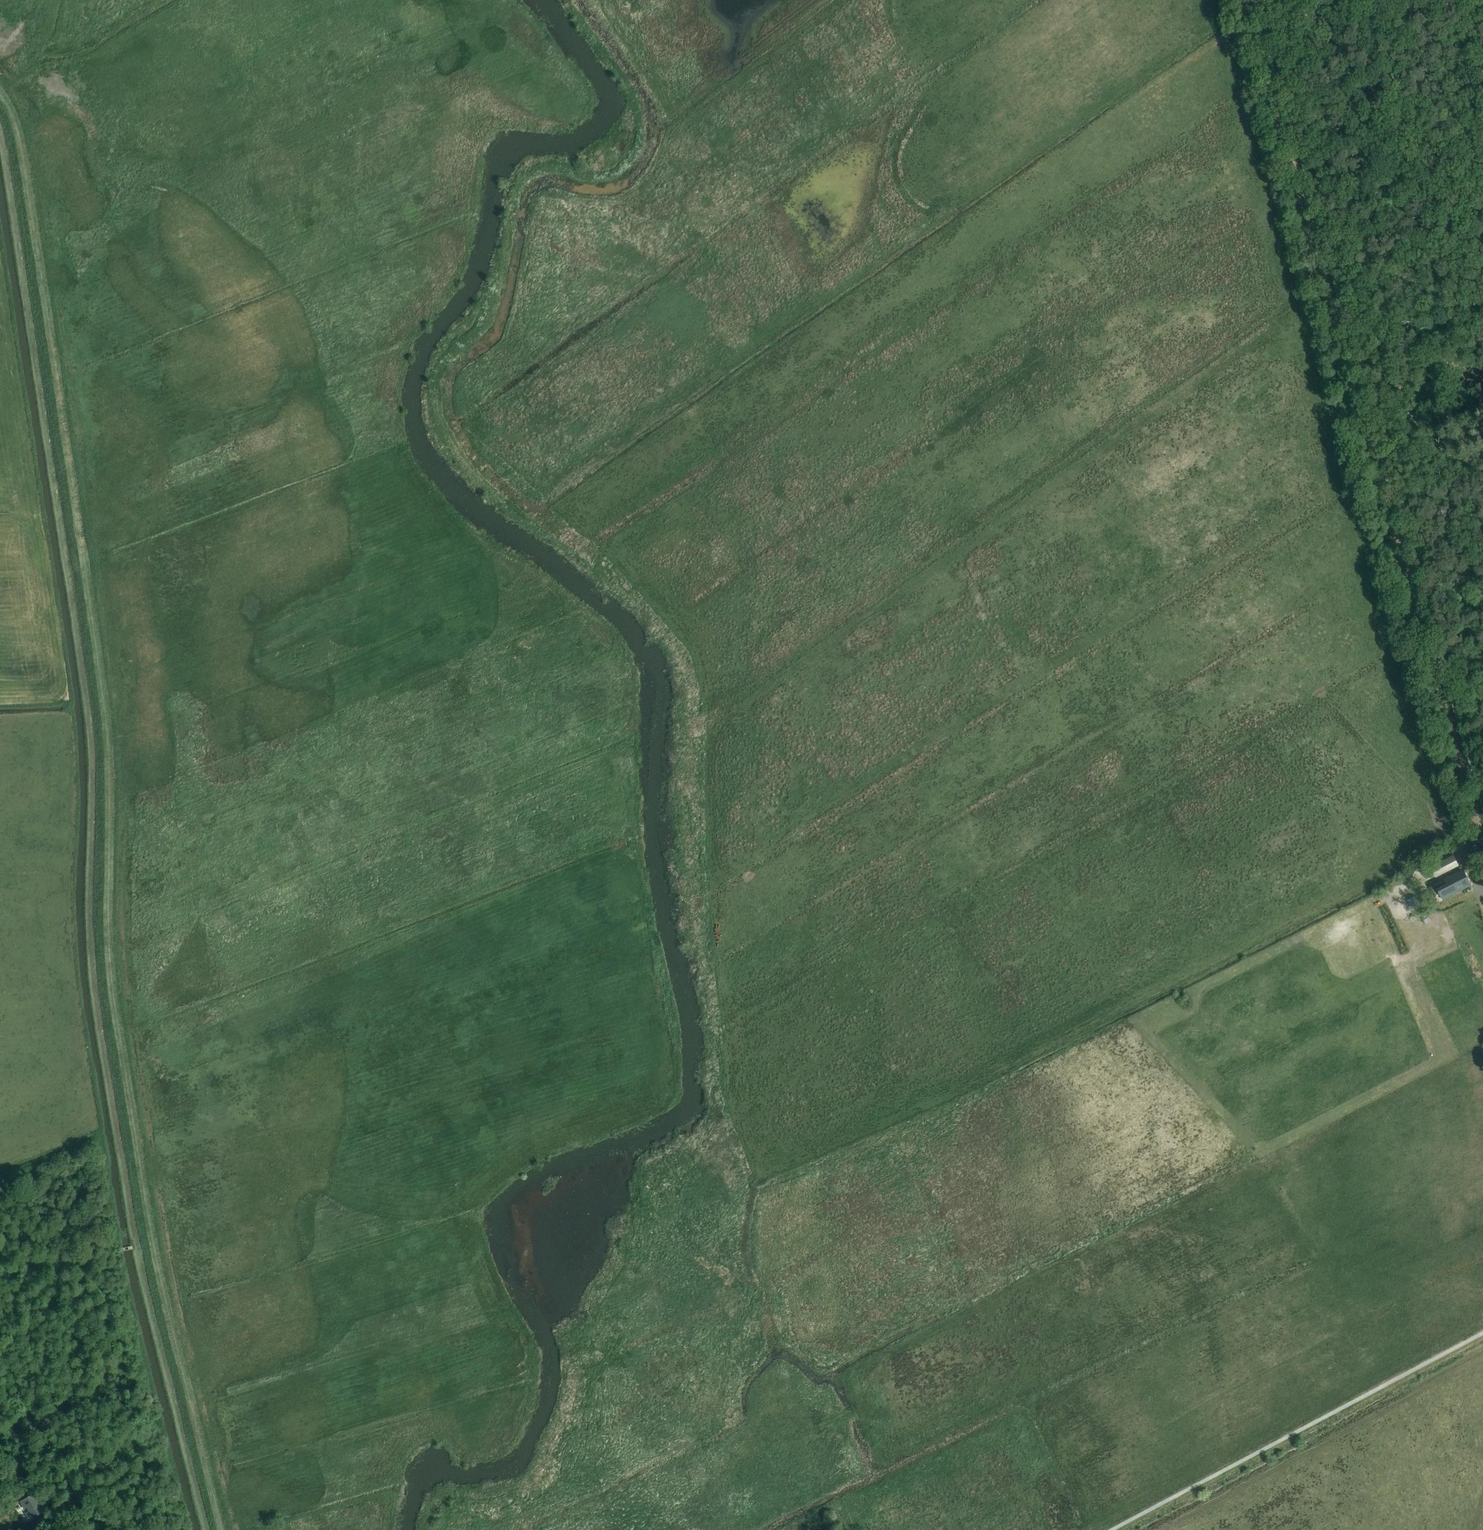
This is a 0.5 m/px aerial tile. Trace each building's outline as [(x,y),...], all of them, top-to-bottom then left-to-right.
[(1465,841),(1466,851),(1478,850),(1477,840),(1465,841)] [(1438,876),(1459,866),(1454,855),(1433,866),(1438,876)] [(1439,890),(1443,899),(1470,885),(1467,879),(1468,878),(1465,871),(1446,880),(1448,885),(1439,890)] [(36,1492),(20,1501),(25,1509),(27,1507),(33,1517),(44,1511),(38,1502),(41,1500),(36,1492)]
